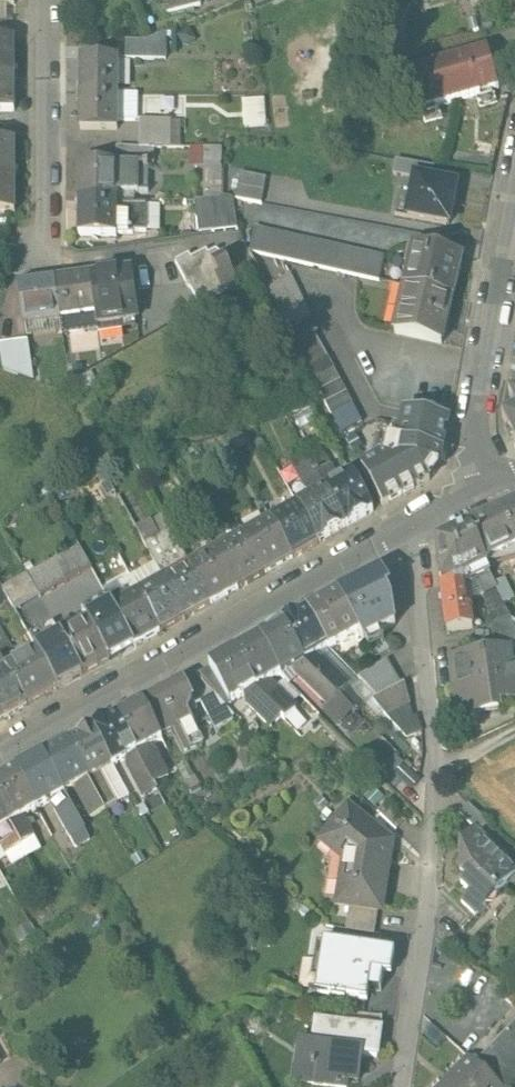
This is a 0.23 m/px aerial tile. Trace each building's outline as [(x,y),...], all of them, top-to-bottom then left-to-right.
[(169,14),(200,6),(199,0),(165,0),(169,14)] [(146,41),(125,41),(125,60),(165,60),(165,34),(146,41)] [(405,40),(388,34),(382,53),(400,58),(405,40)] [(0,40),(0,76),(15,76),(15,40),(0,40)] [(487,49),(407,73),(418,112),(498,88),(487,49)] [(118,57),(81,57),(80,94),(117,94),(118,57)] [(0,76),(0,110),(15,110),(15,76),(0,76)] [(117,94),(80,94),(80,129),(117,129),(117,94)] [(261,100),(245,102),(247,127),(263,126),(261,100)] [(172,121),(139,120),(139,147),(162,148),(180,148),(181,123),(172,123),(172,121)] [(0,142),(0,177),(14,177),(14,142),(3,142),(0,142)] [(139,147),(126,147),(125,163),(154,163),(154,171),(162,171),(162,148),(139,147)] [(223,149),(205,149),(204,202),(225,202),(222,198),(223,149)] [(456,186),(432,182),(435,169),(396,161),(393,176),(415,179),(408,218),(449,225),(456,186)] [(117,164),(80,163),(79,199),(117,200),(117,164)] [(267,200),(269,174),(242,171),(240,198),(267,200)] [(0,177),(0,213),(15,213),(14,177),(0,177)] [(117,200),(79,199),(78,236),(116,236),(116,233),(133,233),(133,231),(146,231),(147,205),(117,204),(117,200)] [(204,202),(197,202),(198,235),(238,230),(225,202),(204,202)] [(385,258),(255,229),(250,254),(380,282),(385,258)] [(461,256),(414,246),(405,288),(451,298),(461,256)] [(208,256),(206,252),(191,259),(201,280),(190,286),(190,287),(200,305),(238,285),(225,259),(216,251),(208,256)] [(191,259),(189,256),(175,263),(188,288),(190,287),(190,286),(201,280),(191,259)] [(131,271),(91,277),(95,313),(97,329),(120,326),(119,322),(137,320),(131,271)] [(316,330),(290,276),(268,290),(307,370),(327,359),(312,333),(316,330)] [(91,277),(55,281),(60,318),(95,313),(91,277)] [(55,281),(20,286),(25,322),(60,318),(55,281)] [(451,298),(405,288),(395,335),(441,345),(451,298)] [(0,345),(0,358),(1,369),(32,380),(27,341),(0,345)] [(334,370),(313,381),(332,416),(353,404),(334,370)] [(392,442),(389,458),(386,457),(362,470),(383,507),(430,482),(429,481),(433,478),(436,474),(438,471),(439,467),(440,467),(446,436),(449,421),(406,412),(399,443),(392,442)] [(503,419),(514,443),(514,413),(503,419)] [(330,467),(318,445),(304,453),(316,475),(330,467)] [(304,453),(290,461),(302,483),(316,475),(304,453)] [(353,477),(336,486),(334,475),(330,467),(316,475),(346,528),(373,513),(353,477)] [(346,528),(316,475),(302,483),(307,492),(314,498),(299,507),(319,544),(346,528)] [(298,506),(271,521),(292,559),(319,544),(299,507),(298,506)] [(501,515),(514,545),(514,509),(501,515)] [(469,531),(486,566),(514,553),(514,545),(501,515),(487,522),(469,531)] [(162,516),(150,523),(159,540),(171,533),(162,516)] [(271,521),(244,536),(265,574),(292,559),(271,521)] [(171,533),(159,540),(150,523),(136,531),(155,564),(164,580),(189,566),(171,533)] [(469,531),(439,545),(436,550),(441,586),(447,632),(473,629),(470,608),(466,609),(463,583),(488,571),(486,566),(469,531)] [(244,536),(217,551),(238,589),(265,574),(244,536)] [(79,546),(53,561),(66,583),(91,569),(79,546)] [(238,589),(217,551),(189,566),(211,604),(238,589)] [(53,561),(28,575),(40,597),(66,583),(53,561)] [(155,564),(119,584),(124,593),(128,600),(140,594),(164,580),(155,564)] [(189,566),(164,580),(185,618),(211,604),(189,566)] [(381,572),(338,594),(360,632),(365,641),(396,625),(392,602),(387,592),(391,590),(381,572)] [(15,612),(40,597),(28,575),(2,589),(15,612)] [(164,580),(140,594),(161,631),(185,618),(164,580)] [(505,580),(494,585),(504,605),(514,600),(505,580)] [(104,590),(108,599),(110,601),(124,593),(119,584),(118,582),(104,590)] [(124,593),(110,601),(113,608),(128,600),(124,593)] [(128,600),(113,608),(134,646),(161,631),(140,594),(128,600)] [(360,632),(338,594),(308,611),(329,648),(330,649),(360,632)] [(134,646),(113,608),(110,601),(108,599),(83,613),(88,623),(109,660),(134,646)] [(329,648),(308,612),(296,618),(284,625),(305,662),(339,696),(344,691),(347,694),(351,691),(323,662),(315,656),(329,648)] [(58,688),(83,674),(62,637),(54,622),(29,636),(35,647),(38,653),(58,688)] [(491,625),(494,646),(514,643),(514,629),(512,622),(491,625)] [(88,623),(62,637),(83,674),(109,660),(88,623)] [(305,662),(284,625),(260,639),(281,675),(286,672),(295,667),(298,675),(329,706),(325,709),(336,721),(350,707),(339,696),(305,662)] [(0,628),(0,656),(12,649),(0,628)] [(281,675),(260,639),(235,653),(256,689),(269,703),(272,706),(283,696),(274,687),(265,684),(281,675)] [(35,647),(29,651),(32,657),(38,653),(35,647)] [(451,658),(457,707),(471,705),(472,711),(499,707),(499,703),(514,701),(513,686),(514,686),(514,664),(512,665),(510,650),(451,658)] [(32,657),(7,671),(26,705),(58,688),(38,653),(32,657)] [(256,689),(235,653),(210,668),(230,704),(245,695),(247,704),(258,715),(269,703),(256,689)] [(401,684),(387,661),(379,666),(392,689),(401,684)] [(0,674),(0,720),(26,705),(7,671),(0,674)] [(184,682),(144,703),(161,738),(175,731),(194,722),(190,714),(198,709),(184,682)] [(296,710),(283,696),(272,706),(282,717),(285,720),(296,710)] [(161,738),(144,703),(119,717),(146,770),(159,763),(154,753),(147,748),(162,740),(161,738)] [(272,706),(269,703),(258,715),(272,728),(282,717),(272,706)] [(119,717),(94,731),(113,767),(128,759),(127,766),(140,792),(154,785),(146,770),(119,717)] [(194,722),(175,731),(186,753),(205,743),(194,722)] [(113,767),(94,731),(69,744),(97,796),(97,797),(110,790),(104,779),(97,776),(97,775),(113,767)] [(97,796),(69,744),(44,758),(64,794),(79,785),(78,794),(83,802),(97,796)] [(44,758),(17,773),(37,810),(55,800),(54,810),(64,828),(79,820),(64,794),(44,758)] [(159,763),(146,770),(154,785),(169,777),(164,767),(162,768),(159,763)] [(17,773),(0,783),(0,807),(18,839),(31,832),(23,818),(37,810),(17,773)] [(118,804),(110,790),(97,797),(105,811),(118,804)] [(97,796),(83,802),(92,817),(105,811),(97,797),(97,796)] [(406,821),(387,802),(378,812),(397,831),(406,821)] [(0,807),(0,843),(4,851),(1,853),(6,861),(10,859),(7,855),(22,847),(18,839),(0,807)] [(378,840),(369,833),(373,828),(350,808),(325,837),(348,856),(340,901),(380,908),(389,858),(382,857),(383,853),(386,853),(389,852),(391,850),(393,848),(394,845),(393,842),(391,839),(389,837),(386,836),(383,837),(380,838),(378,840)] [(79,820),(64,828),(67,833),(70,839),(85,831),(79,820)] [(476,829),(461,844),(463,884),(472,893),(463,902),(477,916),(487,906),(482,900),(492,890),(498,895),(514,877),(514,867),(476,829)] [(31,832),(18,839),(22,847),(29,843),(35,839),(31,832)] [(67,833),(58,838),(61,844),(70,839),(67,833)] [(35,839),(29,843),(32,848),(38,845),(35,839)] [(381,936),(335,928),(333,940),(379,948),(381,936)] [(333,940),(327,940),(323,963),(329,964),(325,991),(319,990),(319,993),(333,995),(332,997),(345,999),(346,997),(367,1001),(369,988),(381,990),(384,974),(392,975),(396,951),(379,948),(333,940)] [(383,1016),(354,1012),(353,1025),(381,1029),(383,1016)] [(317,1021),(314,1044),(309,1044),(304,1082),(346,1086),(348,1079),(358,1080),(362,1053),(378,1055),(381,1029),(353,1025),(317,1021)] [(476,1067),(497,1086),(514,1086),(514,1026),(476,1067)] [(441,1086),(497,1086),(476,1067),(468,1059),(441,1086)]
